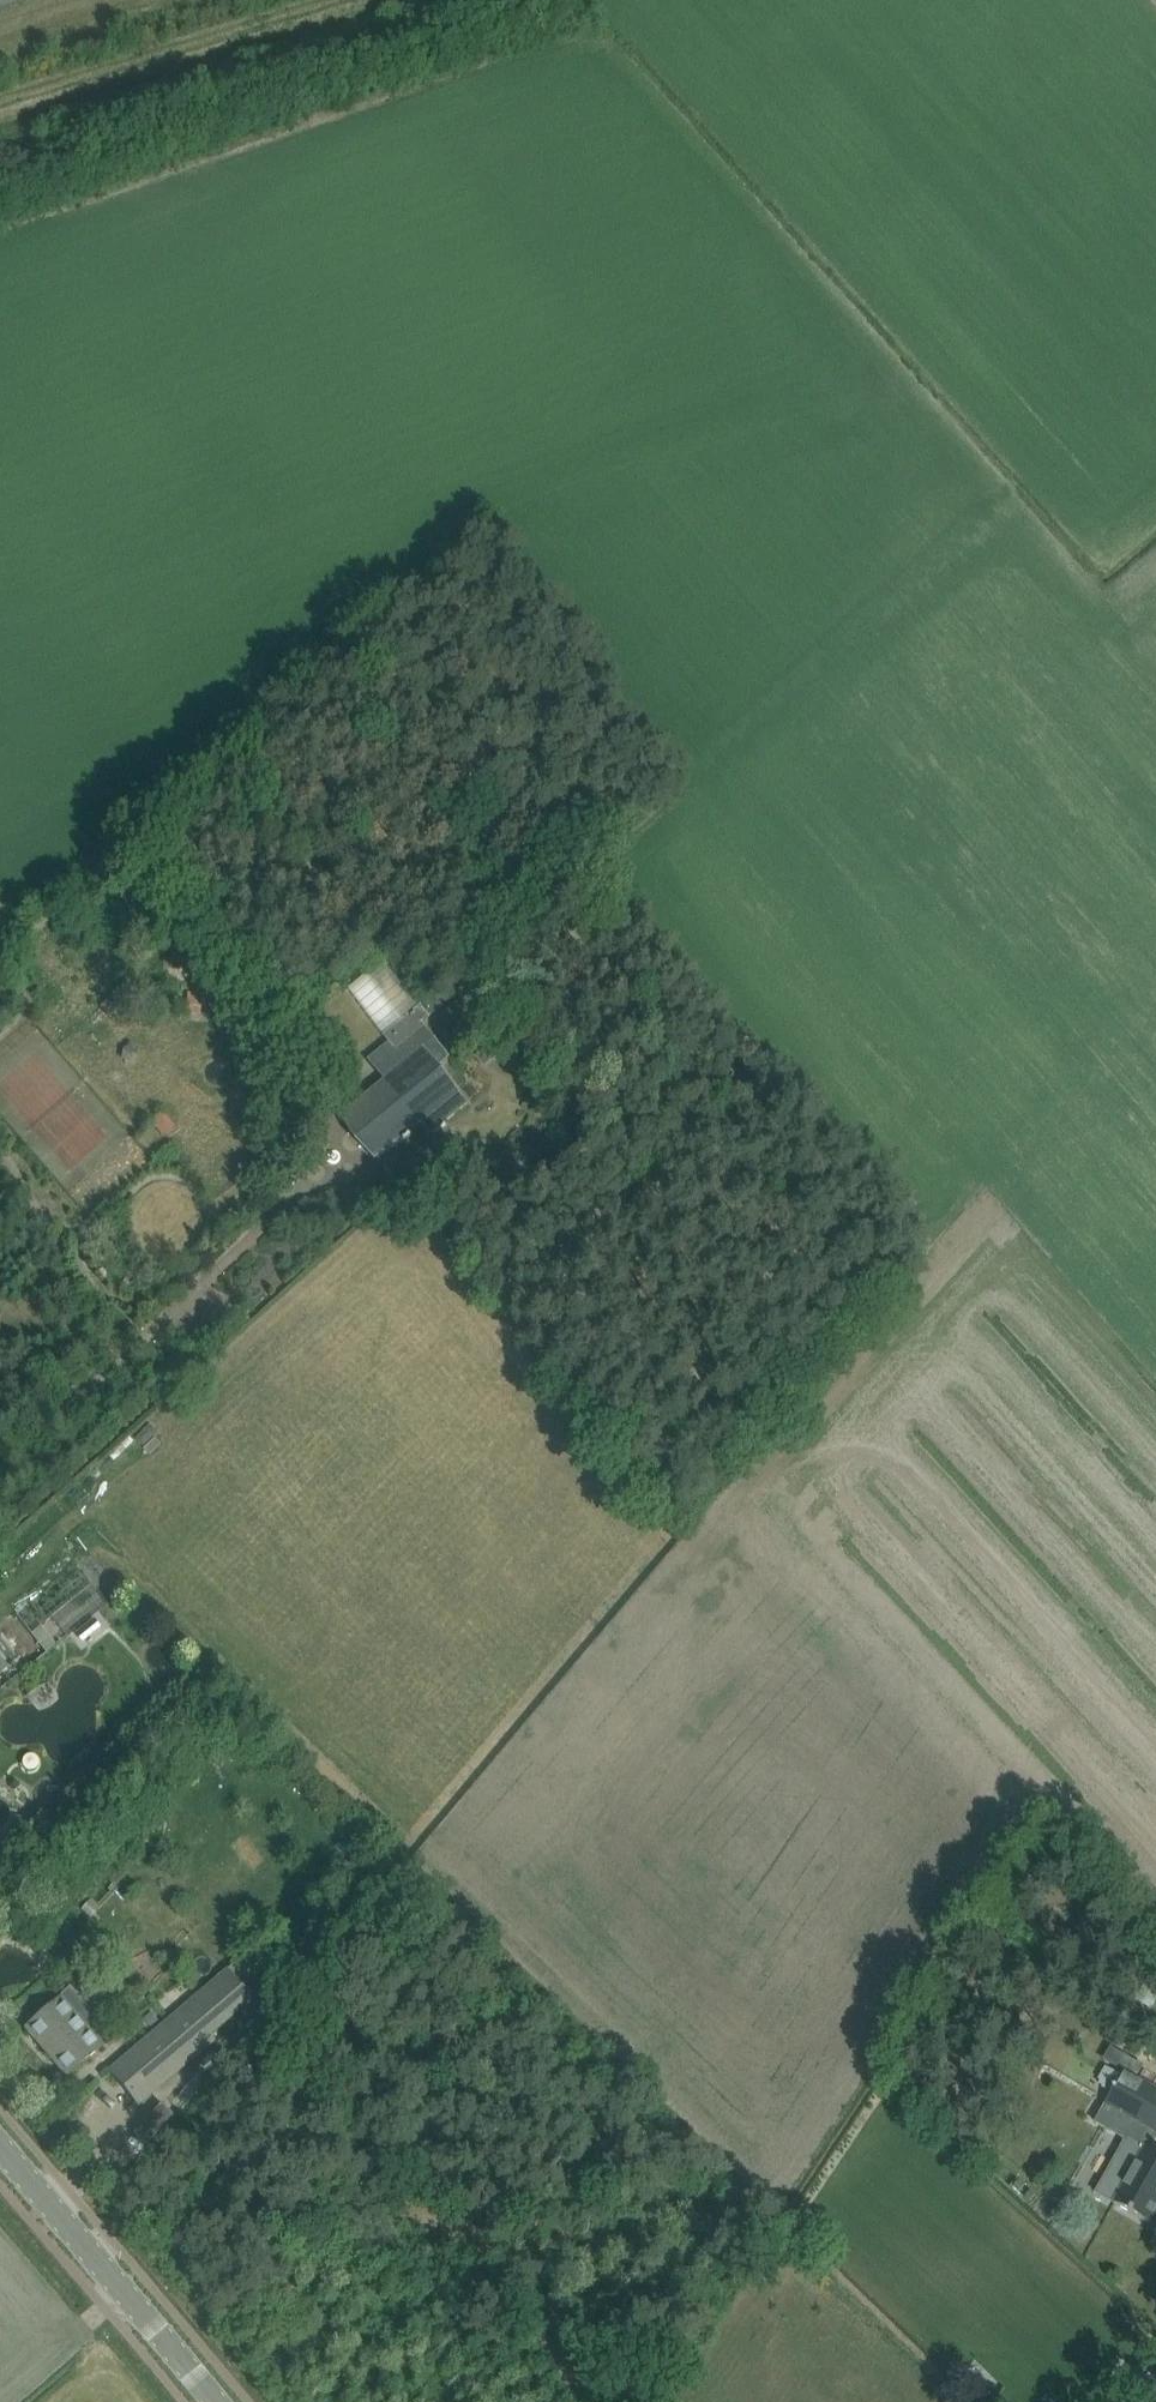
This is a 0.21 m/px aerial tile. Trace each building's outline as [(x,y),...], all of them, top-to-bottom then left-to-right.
[(365,988),(396,1022),(429,994),(399,959),(365,988)] [(432,995),(422,1004),(429,1013),(430,1014),(440,1006),(432,995)] [(473,1008),(452,1026),(476,1054),(472,1057),(479,1065),(503,1045),(514,1035),(484,1000),(473,1008)] [(397,1144),(458,1095),(407,1032),(371,1060),(388,1081),(351,1111),(361,1123),(357,1126),(368,1139),(372,1136),(382,1149),(393,1139),(397,1144)] [(17,1624),(8,1632),(26,1652),(35,1644),(17,1624)] [(13,1668),(27,1658),(10,1633),(0,1640),(0,1649),(13,1668)] [(48,1684),(48,1698),(68,1697),(67,1683),(48,1684)] [(108,2071),(137,2105),(214,2040),(210,2035),(251,1999),(227,1970),(108,2071)] [(70,1991),(25,2029),(66,2077),(111,2039),(70,1991)] [(1106,2104),(1155,2133),(1155,2090),(1124,2072),(1106,2104)] [(159,2105),(133,2134),(146,2145),(172,2116),(159,2105)] [(1096,2192),(1113,2202),(1115,2203),(1150,2223),(1155,2214),(1155,2152),(1147,2147),(1128,2136),(1096,2192)]
